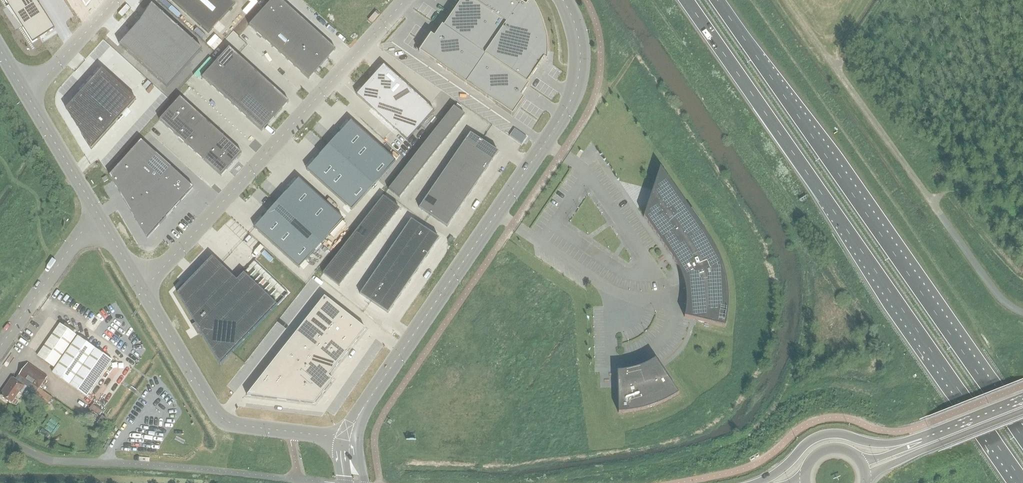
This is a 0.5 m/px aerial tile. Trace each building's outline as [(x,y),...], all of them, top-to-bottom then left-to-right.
[(8,7),(11,5),(22,26),(21,27),(32,44),(55,30),(36,0),(4,0),(8,7)] [(208,34),(235,4),(231,0),(171,0),(208,34)] [(263,10),(278,24),(292,9),(282,0),(272,0),(263,10)] [(420,57),(497,109),(514,121),(525,104),(522,101),(530,90),(528,89),(545,65),(548,67),(549,57),(549,54),(548,45),(547,40),(545,34),(544,29),(542,24),(541,19),(540,20),(538,15),(537,12),(532,5),(530,7),(527,12),(517,5),(520,0),(476,0),(473,5),(466,0),(445,32),(443,31),(435,42),(432,40),(420,57)] [(155,6),(119,46),(167,90),(203,50),(155,6)] [(292,9),(278,24),(285,30),(299,15),(292,9)] [(263,10),(249,25),(264,39),(278,24),(263,10)] [(299,15),(285,30),(293,37),(306,22),(299,15)] [(306,22),(293,37),(300,44),(314,29),(306,22)] [(278,24),(264,39),(272,45),(285,30),(278,24)] [(314,29),(300,44),(308,51),(321,36),(314,29)] [(285,30),(272,45),(279,52),(293,37),(285,30)] [(321,36),(308,51),(323,64),(336,49),(321,36)] [(293,37),(279,52),(287,59),(300,44),(293,37)] [(300,44),(287,59),(294,66),(308,51),(300,44)] [(230,47),(216,62),(232,75),(245,60),(230,47)] [(308,51),(294,66),(309,79),(323,64),(308,51)] [(245,60),(232,75),(239,82),(252,67),(245,60)] [(216,62),(203,77),(218,90),(232,75),(216,62)] [(383,65),(356,95),(407,140),(433,111),(383,65)] [(252,67),(239,82),(246,89),(260,74),(252,67)] [(102,69),(71,103),(87,128),(81,134),(91,150),(136,100),(102,69)] [(260,74),(246,89),(254,95),(267,80),(260,74)] [(232,75),(218,90),(225,97),(239,82),(232,75)] [(267,80),(254,95),(261,102),(275,87),(267,80)] [(239,82),(225,97),(233,104),(246,89),(239,82)] [(275,87),(261,102),(276,115),(290,100),(275,87)] [(246,89),(233,104),(240,110),(254,95),(246,89)] [(254,95),(240,110),(248,117),(261,102),(254,95)] [(180,97),(169,109),(186,124),(197,113),(180,97)] [(261,102),(248,117),(263,130),(276,115),(261,102)] [(454,106),(449,112),(460,120),(464,115),(454,106)] [(169,109),(159,120),(176,136),(186,124),(169,109)] [(449,112),(445,118),(455,126),(460,120),(449,112)] [(197,113),(186,124),(195,132),(205,121),(197,113)] [(445,118),(440,124),(450,132),(455,126),(445,118)] [(205,121),(195,132),(204,140),(214,129),(205,121)] [(352,121),(329,146),(374,186),(396,162),(352,121)] [(186,124),(176,136),(185,144),(195,132),(186,124)] [(440,124),(435,130),(446,138),(450,132),(440,124)] [(214,129),(204,140),(213,148),(223,137),(214,129)] [(526,137),(515,129),(510,136),(521,144),(526,137)] [(435,130),(431,136),(441,144),(446,138),(435,130)] [(195,132),(185,144),(194,152),(204,140),(195,132)] [(471,134),(467,140),(477,147),(482,141),(481,141),(471,134)] [(431,136),(426,142),(436,150),(441,144),(431,136)] [(223,137),(213,148),(231,165),(241,153),(223,137)] [(128,155),(110,175),(121,194),(131,212),(147,240),(167,218),(180,203),(194,188),(171,167),(157,154),(142,140),(128,155)] [(204,140),(194,152),(202,160),(213,148),(204,140)] [(467,140),(462,146),(473,153),(476,149),(477,147),(467,140)] [(477,147),(476,149),(493,161),(498,152),(482,141),(477,147)] [(426,142),(421,148),(432,156),(436,150),(426,142)] [(329,146),(307,170),(352,211),(374,186),(329,146)] [(462,146),(458,152),(469,160),(470,158),(473,153),(462,146)] [(213,148),(202,160),(221,176),(231,165),(213,148)] [(421,148),(417,154),(427,162),(432,156),(421,148)] [(473,153),(470,158),(487,169),(493,161),(476,149),(473,153)] [(458,152),(454,158),(465,166),(469,160),(458,152)] [(417,154),(412,160),(423,168),(427,162),(417,154)] [(454,158),(450,165),(460,172),(465,166),(454,158)] [(469,160),(465,166),(481,177),(487,169),(470,158),(469,160)] [(412,160),(408,165),(418,174),(423,168),(412,160)] [(408,165),(403,171),(413,180),(418,174),(408,165)] [(450,165),(445,171),(456,178),(459,174),(460,172),(450,165)] [(460,172),(459,174),(476,185),(481,177),(465,166),(460,172)] [(685,314),(684,317),(725,327),(726,323),(726,319),(727,315),(727,311),(728,307),(728,303),(728,298),(728,294),(727,290),(727,286),(726,282),(726,278),(725,274),(724,270),(722,266),(721,262),(720,258),(718,255),(716,251),(709,237),(671,184),(660,168),(660,169),(668,182),(645,217),(644,216),(644,217),(670,255),(674,262),(678,267),(680,273),(682,276),(683,279),(684,282),(684,285),(685,288),(685,291),(686,295),(686,298),(686,301),(686,304),(686,308),(685,311),(685,314)] [(403,171),(398,177),(409,185),(413,180),(403,171)] [(445,171),(441,177),(452,184),(453,182),(456,178),(445,171)] [(456,178),(453,182),(470,194),(476,185),(459,174),(456,178)] [(398,177),(394,183),(404,191),(409,185),(398,177)] [(441,177),(437,183),(447,190),(448,191),(452,184),(441,177)] [(299,179),(277,204),(322,244),(344,220),(299,179)] [(452,184),(448,191),(464,202),(470,194),(453,182),(452,184)] [(394,183),(389,189),(399,197),(404,191),(394,183)] [(437,183),(433,189),(444,197),(448,191),(447,190),(437,183)] [(433,189),(429,195),(439,203),(442,199),(444,197),(433,189)] [(444,197),(442,199),(459,210),(464,202),(448,191),(444,197)] [(429,195),(424,202),(435,209),(436,207),(439,203),(429,195)] [(383,197),(378,203),(394,216),(399,210),(393,205),(383,197)] [(439,203),(436,207),(453,218),(459,210),(442,199),(439,203)] [(424,202),(420,208),(430,215),(431,215),(435,209),(424,202)] [(378,203),(373,209),(389,222),(394,216),(378,203)] [(277,204),(255,228),(300,269),(322,244),(277,204)] [(435,209),(431,215),(447,227),(453,218),(436,207),(435,209)] [(373,209),(369,215),(385,228),(389,222),(373,209)] [(369,215),(364,221),(380,234),(385,228),(369,215)] [(414,216),(409,223),(421,230),(425,224),(414,216)] [(364,221),(359,227),(376,240),(380,234),(364,221)] [(409,223),(405,229),(416,236),(420,232),(421,230),(409,223)] [(421,230),(420,232),(436,243),(442,235),(425,224),(421,230)] [(359,227),(355,233),(371,246),(376,240),(359,227)] [(405,229),(401,235),(412,243),(414,240),(416,236),(405,229)] [(416,236),(414,240),(430,251),(436,243),(420,232),(416,236)] [(355,233),(350,239),(366,252),(371,246),(355,233)] [(401,235),(396,241),(408,249),(408,248),(412,243),(401,235)] [(350,239),(345,245),(362,257),(366,252),(350,239)] [(412,243),(408,248),(425,260),(430,251),(414,240),(412,243)] [(396,241),(392,247),(404,255),(408,249),(396,241)] [(345,245),(341,251),(357,263),(362,257),(345,245)] [(392,247),(388,253),(399,261),(403,257),(404,255),(392,247)] [(404,255),(403,257),(419,268),(425,260),(408,248),(408,249),(404,255)] [(341,251),(336,256),(352,269),(357,263),(341,251)] [(388,253),(384,260),(395,267),(397,265),(399,261),(388,253)] [(336,256),(331,262),(348,275),(352,269),(336,256)] [(212,257),(177,293),(220,365),(277,305),(244,273),(237,280),(212,257)] [(399,261),(397,265),(414,276),(419,268),(403,257),(399,261)] [(384,260),(379,266),(391,274),(391,273),(395,267),(384,260)] [(331,262),(327,268),(343,281),(348,275),(331,262)] [(395,267),(391,273),(408,284),(414,276),(397,265),(395,267)] [(379,266),(375,272),(387,280),(391,274),(379,266)] [(327,268),(322,274),(339,287),(343,281),(327,268)] [(375,272),(371,278),(382,286),(386,281),(387,280),(375,272)] [(387,280),(386,281),(402,293),(408,284),(391,273),(391,274),(387,280)] [(371,278),(367,284),(378,292),(380,290),(382,286),(371,278)] [(382,286),(380,290),(397,301),(402,293),(386,281),(382,286)] [(367,284),(363,291),(374,298),(378,292),(367,284)] [(378,292),(374,298),(391,310),(397,301),(380,290),(378,292)] [(324,297),(315,309),(335,325),(345,313),(324,297)] [(315,309),(306,321),(326,337),(335,325),(315,309)] [(345,313),(335,325),(356,341),(366,329),(345,313)] [(306,321),(296,333),(317,349),(326,337),(306,321)] [(87,396),(112,359),(77,335),(77,336),(59,324),(37,355),(55,368),(52,372),(87,396)] [(335,325),(326,337),(347,353),(356,341),(335,325)] [(296,333),(287,344),(308,360),(317,349),(296,333)] [(326,337),(317,349),(338,365),(347,353),(326,337)] [(287,344),(278,356),(298,372),(308,360),(287,344)] [(317,349),(308,360),(328,376),(338,365),(317,349)] [(278,356),(269,368),(289,384),(298,372),(278,356)] [(618,372),(618,381),(617,381),(618,413),(622,413),(625,413),(628,413),(631,412),(634,412),(637,411),(640,411),(643,410),(646,409),(649,408),(652,407),(654,406),(657,405),(660,404),(663,403),(665,402),(668,400),(671,399),(673,397),(676,396),(679,394),(655,359),(653,361),(651,362),(649,363),(647,364),(645,365),(643,366),(640,367),(638,368),(636,368),(634,369),(631,370),(629,370),(625,371),(624,371),(621,372),(618,372)] [(308,360),(298,372),(324,392),(333,380),(328,376),(308,360)] [(16,379),(12,377),(2,392),(4,394),(1,397),(11,404),(19,392),(22,394),(27,387),(36,393),(39,389),(47,377),(27,363),(16,379)] [(269,368),(247,396),(277,399),(289,384),(269,368)] [(289,384),(277,399),(314,404),(324,392),(298,372),(289,384)] [(36,393),(34,396),(47,405),(52,398),(39,389),(36,393)] [(97,424),(101,427),(106,419),(102,416),(97,424)]
